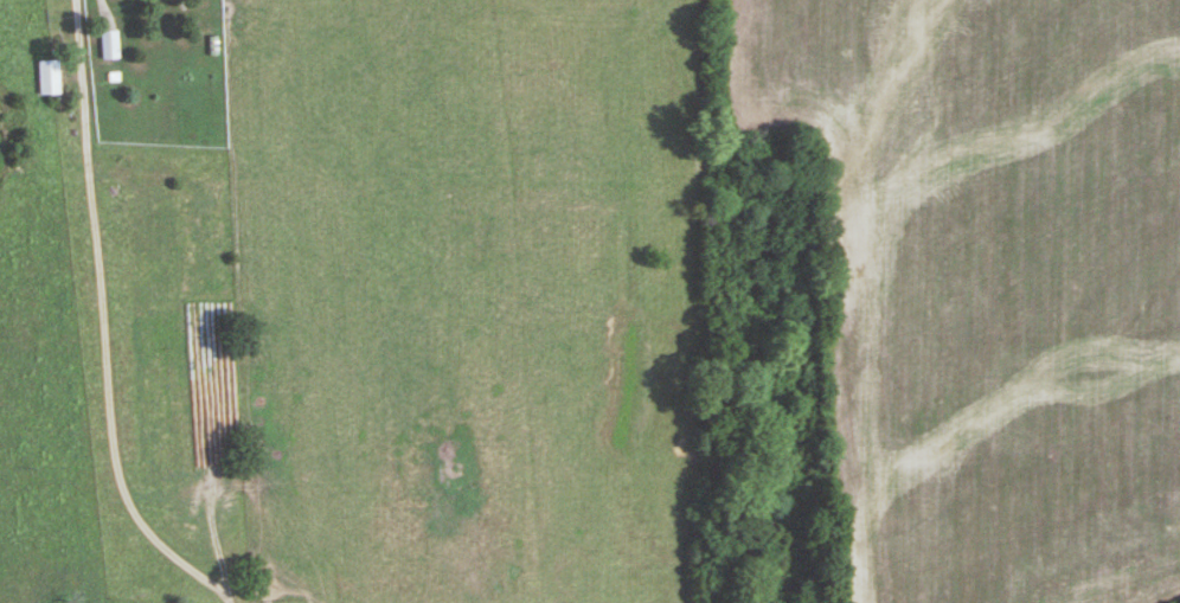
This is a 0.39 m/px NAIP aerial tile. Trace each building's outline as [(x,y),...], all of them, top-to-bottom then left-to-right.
[(100,31),(100,60),(117,60),(117,31),(100,31)] [(58,95),(58,60),(37,60),(37,95),(58,95)]
